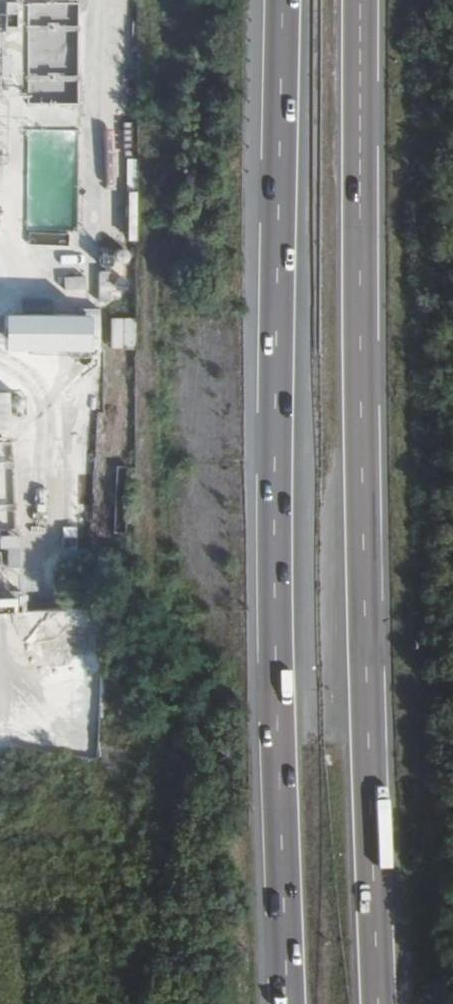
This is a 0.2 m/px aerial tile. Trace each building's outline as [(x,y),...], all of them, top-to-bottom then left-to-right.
[(9,354),(97,352),(96,315),(8,316),(9,354)] [(112,317),(111,348),(136,349),(137,318),(112,317)] [(0,393),(0,432),(12,432),(11,393),(0,393)] [(6,459),(0,460),(0,495),(11,494),(6,459)]
